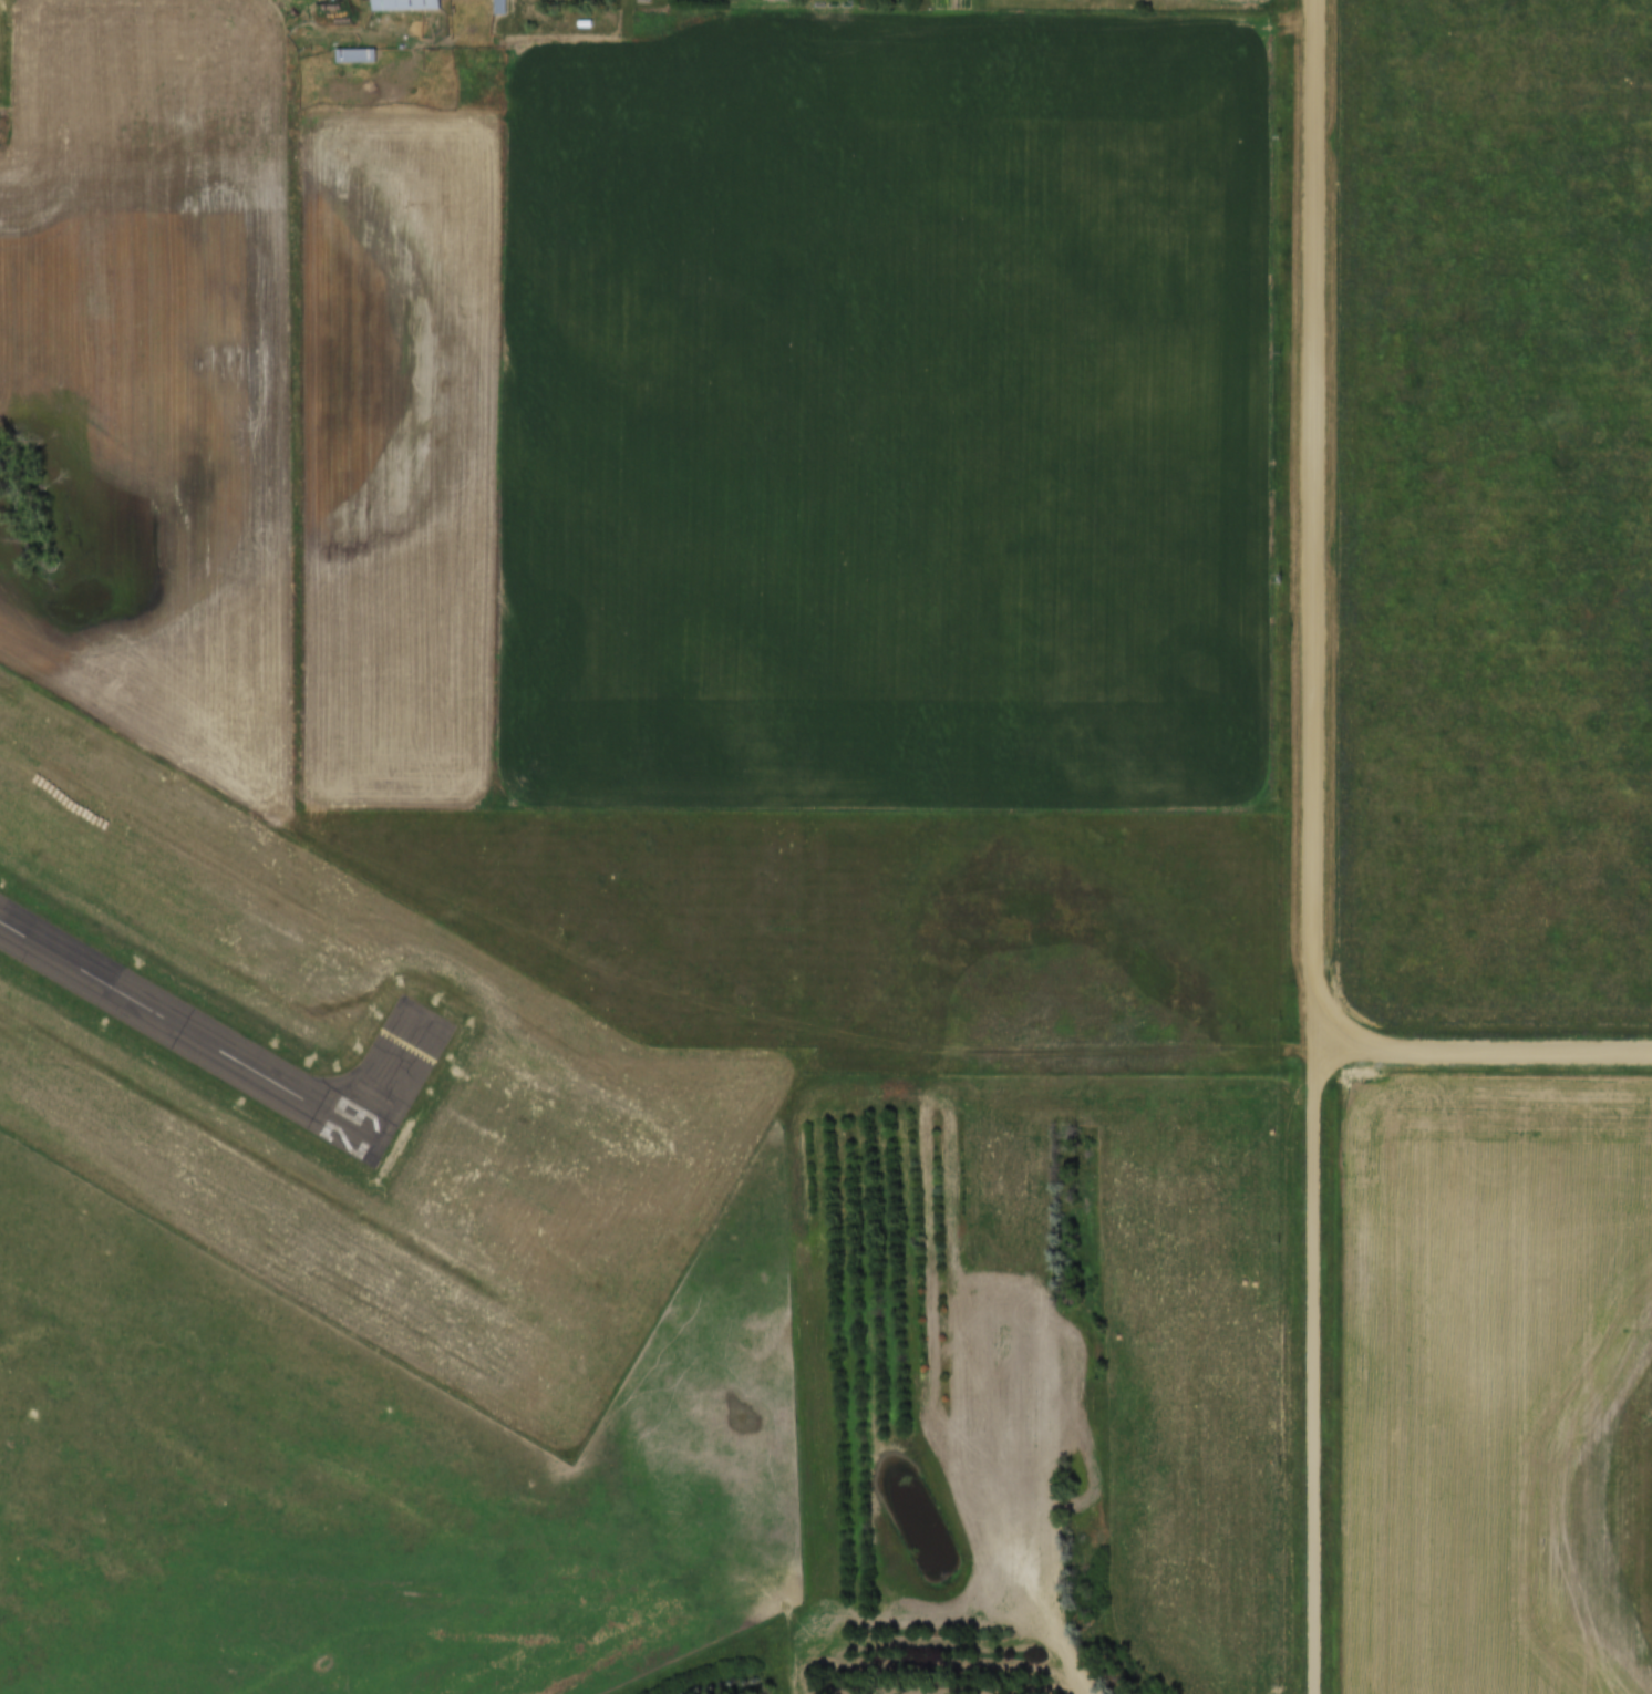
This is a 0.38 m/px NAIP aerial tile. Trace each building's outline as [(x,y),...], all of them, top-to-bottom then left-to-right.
[(439,0),(366,0),(366,15),(439,15),(439,0)]
